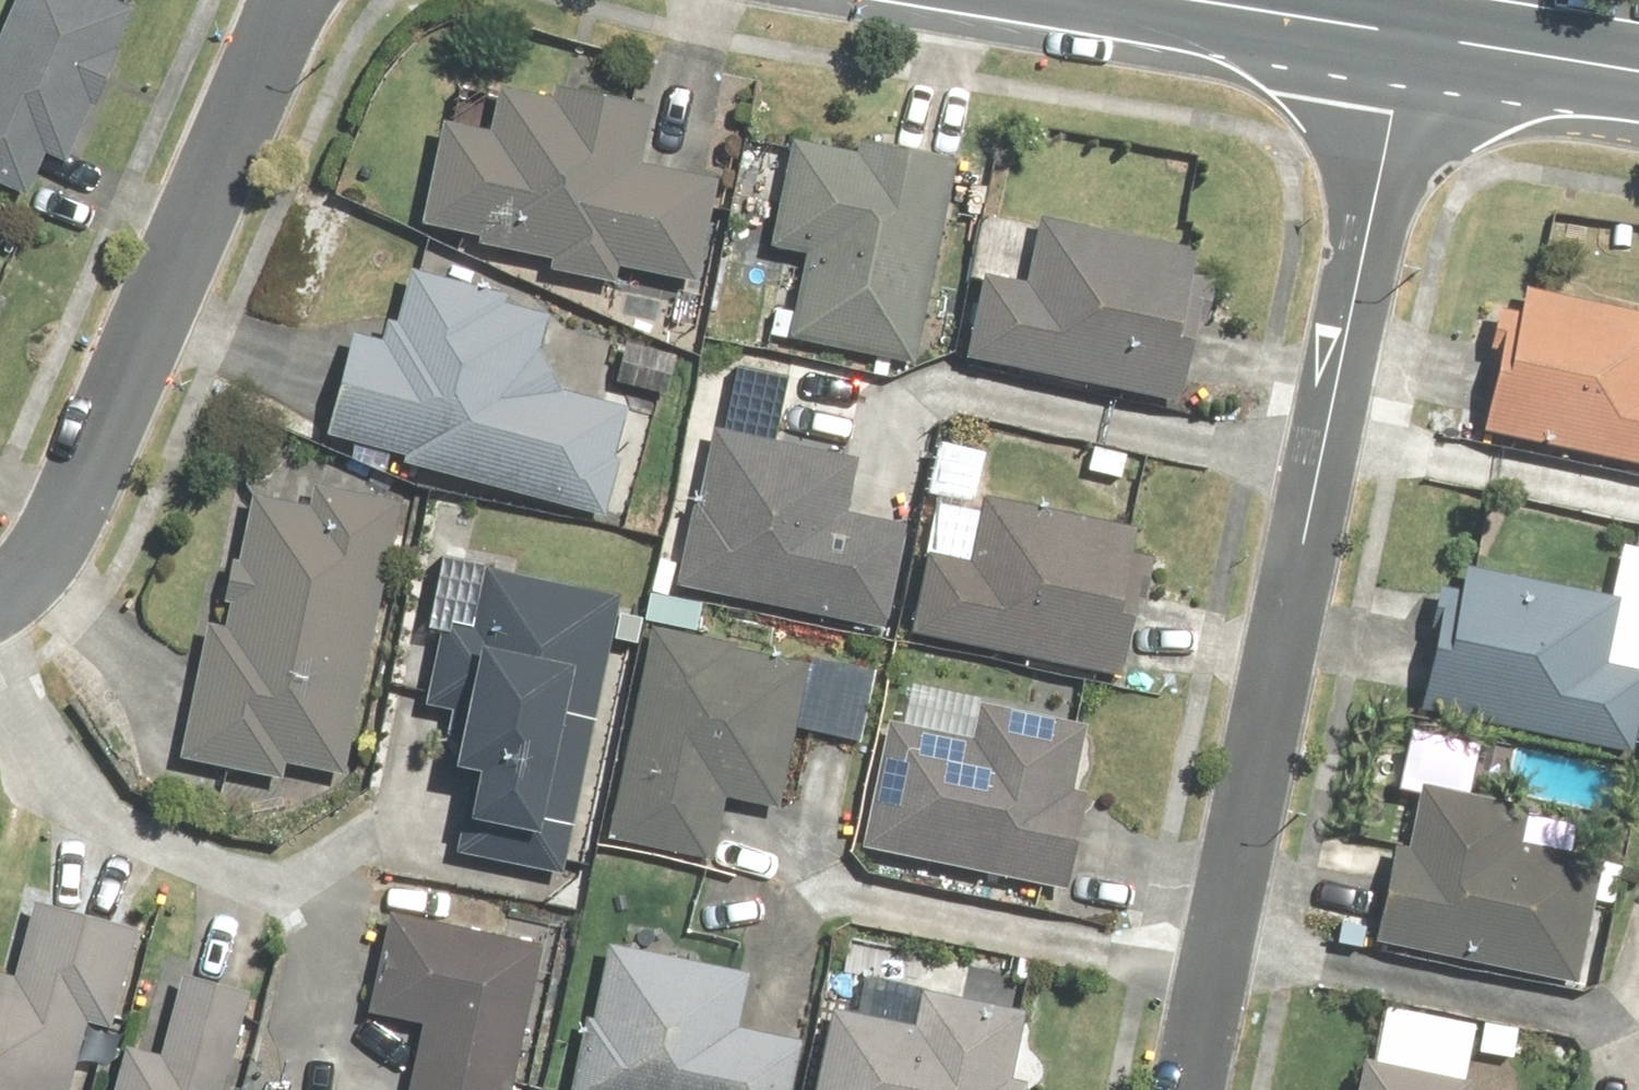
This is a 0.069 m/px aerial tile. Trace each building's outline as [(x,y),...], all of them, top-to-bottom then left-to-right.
[(36,191),(54,150),(75,159),(101,102),(104,103),(130,46),(126,44),(144,5),(133,0),(18,0),(0,41),(0,175),(36,191)] [(453,115),(431,219),(487,231),(486,238),(559,254),(557,263),(626,277),(629,260),(705,276),(727,173),(649,156),(662,95),(566,74),(562,90),(508,79),(498,125),(453,115)] [(923,359),(966,148),(871,129),(867,146),(800,132),(777,244),(813,251),(796,334),(923,359)] [(992,268),(974,354),(1194,400),(1211,320),(1216,321),(1226,274),(1203,269),(1208,244),(1048,210),(1034,276),(992,268)] [(411,458),(608,513),(639,403),(569,384),(550,343),(559,310),(515,298),(518,290),(421,263),(407,314),(395,311),(389,332),(361,324),(332,428),(412,450),(411,458)] [(1494,427),(1638,457),(1638,302),(1534,280),(1529,304),(1510,300),(1501,343),(1511,345),(1494,427)] [(719,418),(684,581),(894,626),(917,520),(856,507),(869,450),(719,418)] [(216,617),(187,753),(292,776),(295,762),(349,773),(408,497),(322,478),(317,499),(260,487),(246,553),(239,552),(229,598),(236,599),(232,620),(216,617)] [(934,545),(918,628),(1135,672),(1160,552),(1143,549),(1148,522),(992,491),(979,554),(934,545)] [(1638,752),(1638,537),(1635,537),(1627,589),(1475,564),(1472,583),(1460,581),(1437,718),(1638,752)] [(630,589),(493,560),(480,619),(452,613),(433,701),(460,706),(448,762),(478,768),(462,846),(570,869),(630,589)] [(819,654),(660,620),(615,832),(722,854),(735,794),(787,805),(819,654)] [(898,712),(870,845),(1073,887),(1094,787),(1083,785),(1098,717),(990,695),(982,730),(898,712)] [(1405,838),(1384,936),(1584,978),(1611,852),(1529,835),(1537,799),(1431,776),(1417,840),(1405,838)] [(0,963),(0,1089),(76,1089),(95,1019),(118,1025),(146,920),(45,893),(24,969),(0,963)] [(396,907),(375,1008),(428,1019),(414,1089),(517,1089),(549,939),(396,907)] [(579,1089),(797,1089),(808,1035),(748,1022),(759,967),(610,936),(579,1089)] [(120,1089),(232,1089),(261,986),(191,967),(169,1049),(134,1039),(120,1089)] [(822,1089),(1034,1089),(1037,1077),(1019,1073),(1034,1004),(931,982),(923,1019),(841,1002),(822,1089)] [(1481,1076),(1371,1054),(1364,1089),(1478,1089),(1481,1076)]
